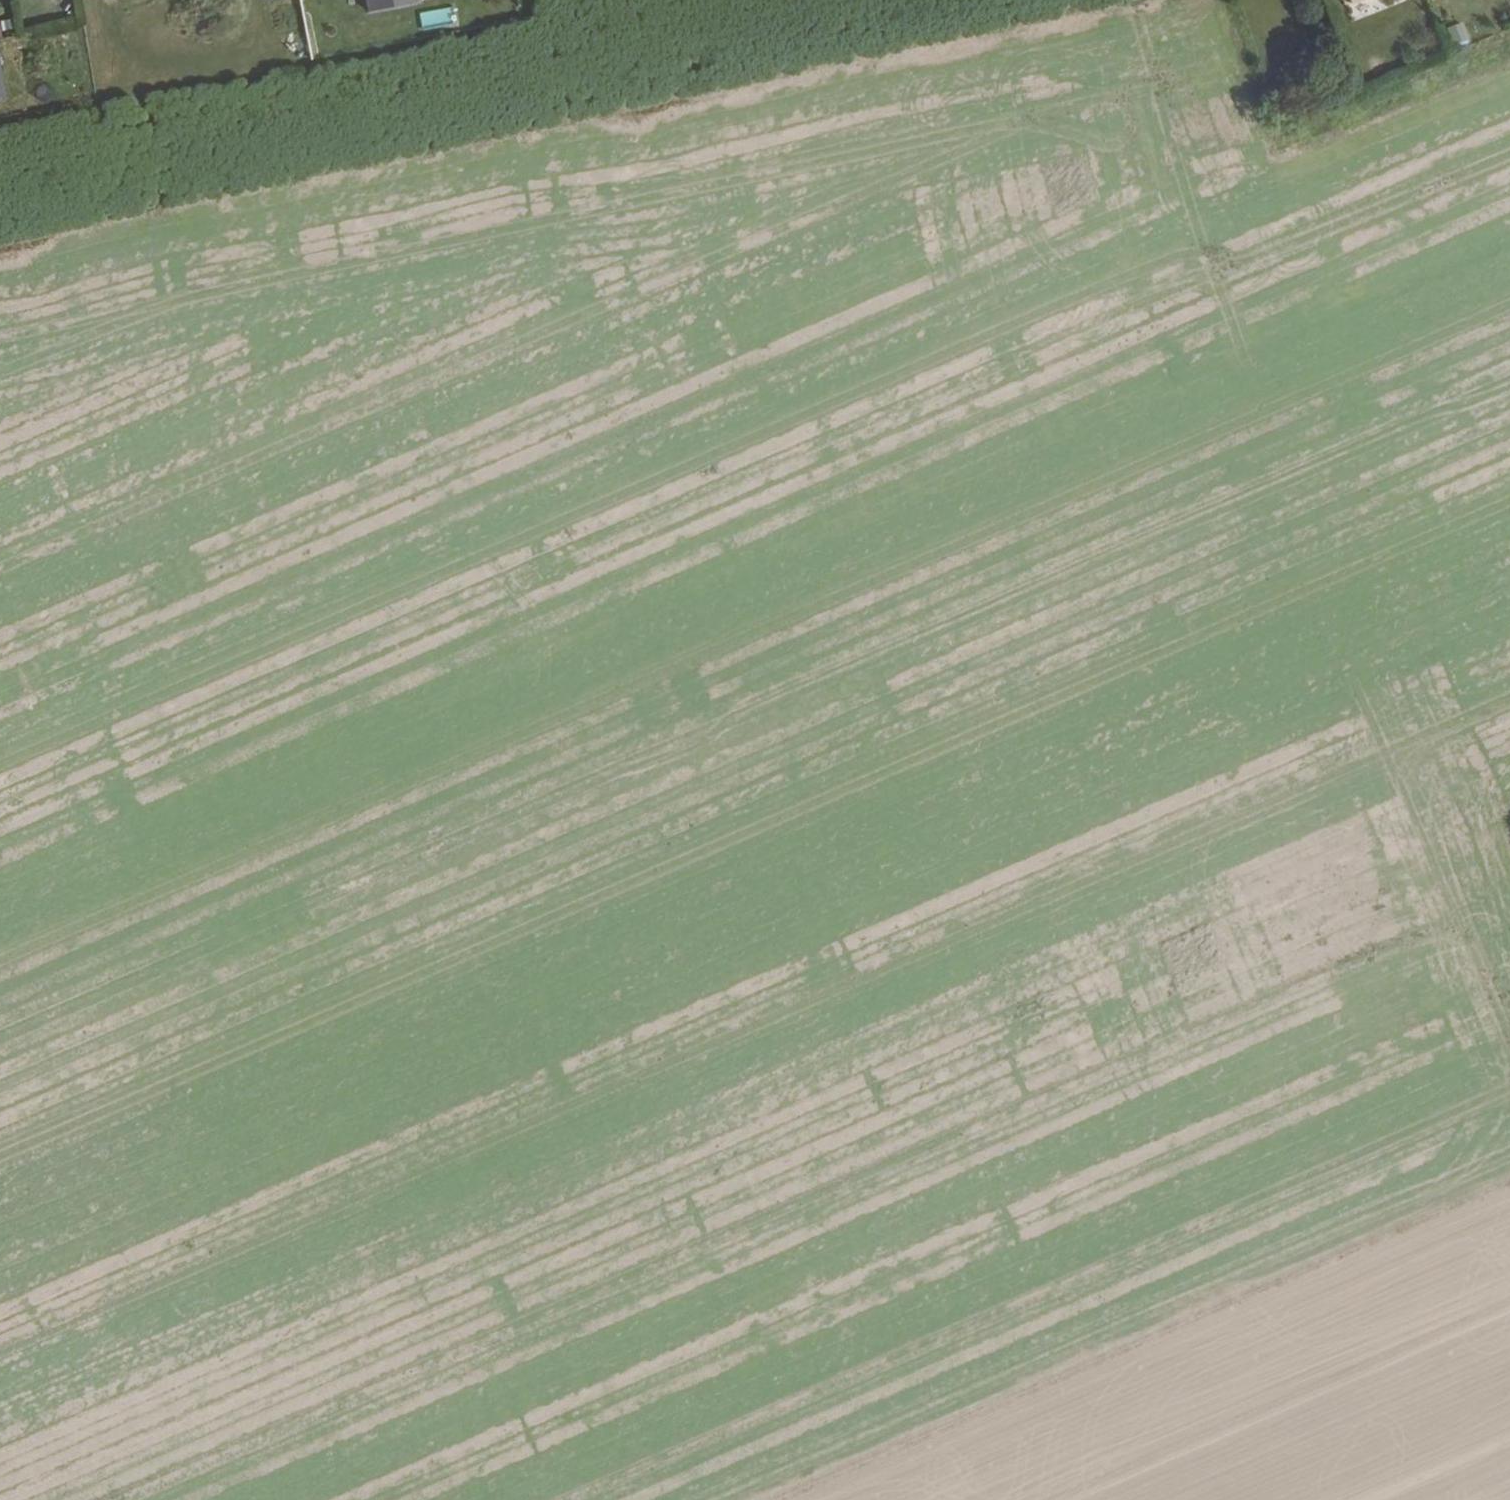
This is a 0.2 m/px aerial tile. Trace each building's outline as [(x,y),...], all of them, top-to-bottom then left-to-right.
[(421,31),(458,27),(456,8),(419,12),(421,31)] [(1454,48),(1469,43),(1463,24),(1448,29),(1454,48)]
